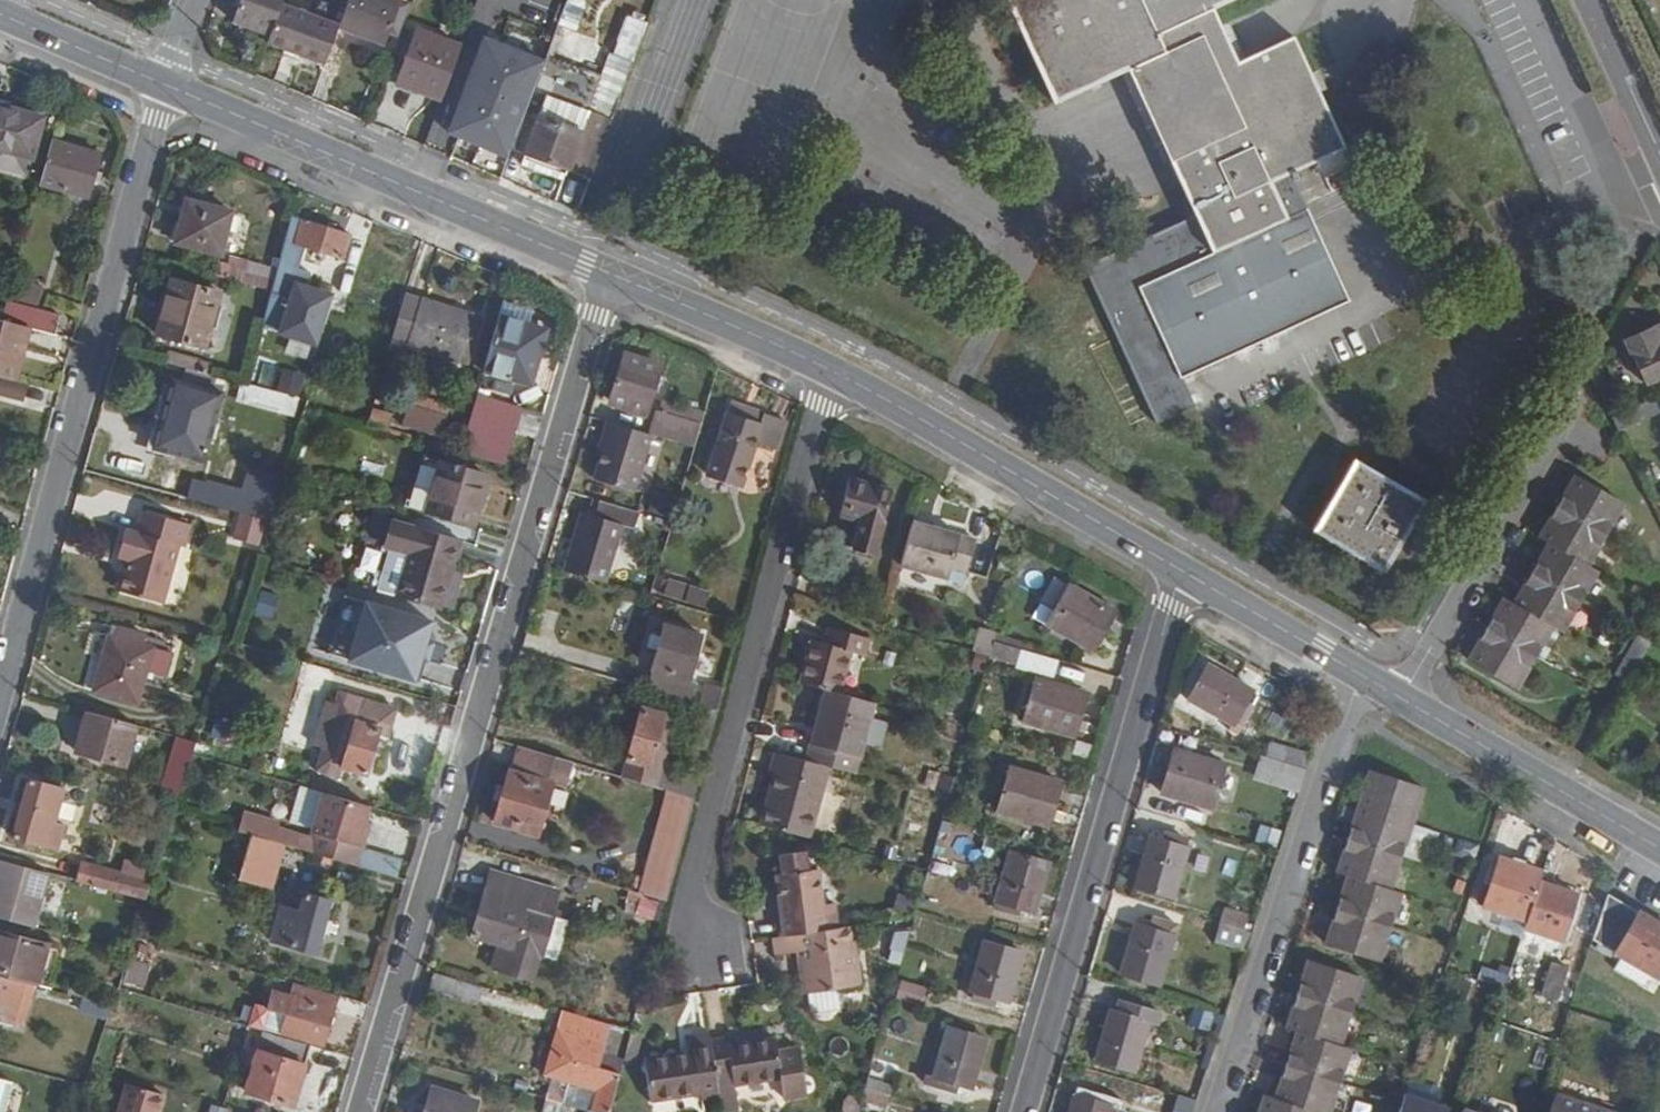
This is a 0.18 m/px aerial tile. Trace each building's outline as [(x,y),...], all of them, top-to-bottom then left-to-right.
[(284,2),(285,0),(244,0),(236,21),(272,35),(284,2)] [(341,23),(387,42),(403,0),(350,0),(341,23)] [(560,23),(584,31),(592,9),(588,0),(568,0),(560,23)] [(1158,429),(1201,409),(1188,377),(1350,302),(1293,177),(1345,151),(1294,37),(1239,63),(1229,40),(1215,8),(1232,0),(1010,0),(1056,105),(1132,73),(1197,221),(1087,271),(1158,429)] [(272,35),(269,41),(327,62),(341,23),(284,2),(272,35)] [(514,147),(595,176),(651,21),(630,13),(615,52),(612,50),(603,74),(549,54),(514,147)] [(399,82),(442,98),(462,44),(419,29),(399,82)] [(498,140),(512,103),(467,86),(453,124),(498,140)] [(35,158),(46,117),(0,104),(0,148),(35,158)] [(101,154),(53,140),(47,161),(41,182),(88,197),(101,154)] [(221,258),(233,212),(186,202),(176,248),(221,258)] [(351,235),(293,217),(287,240),(344,258),(351,235)] [(284,252),(279,272),(294,276),(299,257),(284,252)] [(224,278),(268,290),(274,267),(230,255),(224,278)] [(206,348),(221,296),(174,282),(158,335),(206,348)] [(294,300),(273,293),(265,324),(287,329),(294,300)] [(479,317),(405,296),(396,327),(410,332),(407,345),(458,360),(465,334),(473,336),(479,317)] [(32,327),(55,334),(60,314),(7,299),(1,319),(32,327)] [(550,324),(504,309),(484,374),(521,384),(533,387),(550,324)] [(16,381),(32,327),(1,319),(0,319),(0,376),(16,381)] [(1624,336),(1644,382),(1659,375),(1659,319),(1624,336)] [(410,332),(396,327),(392,342),(407,345),(410,332)] [(465,362),(473,336),(465,334),(458,360),(465,362)] [(647,413),(660,368),(625,357),(612,403),(647,413)] [(295,413),(300,372),(279,370),(277,389),(242,385),(239,406),(295,413)] [(521,384),(484,374),(480,388),(516,400),(521,384)] [(201,462),(219,394),(170,379),(151,449),(201,462)] [(21,401),(24,385),(0,380),(0,396),(21,401)] [(461,453),(502,465),(519,408),(478,396),(461,453)] [(778,438),(786,411),(733,396),(711,466),(746,476),(758,433),(778,438)] [(402,426),(442,437),(450,408),(417,398),(415,408),(408,406),(402,426)] [(660,410),(700,420),(703,408),(663,398),(660,410)] [(371,410),(367,427),(387,433),(392,416),(371,410)] [(693,447),(701,424),(657,410),(649,433),(693,447)] [(634,490),(650,436),(611,424),(595,478),(634,490)] [(425,514),(472,528),(490,472),(443,459),(425,514)] [(1389,576),(1429,503),(1355,462),(1316,535),(1389,576)] [(490,472),(472,528),(488,532),(506,477),(490,472)] [(877,549),(892,489),(849,477),(839,516),(861,521),(855,545),(877,549)] [(1567,512),(1617,540),(1633,514),(1584,484),(1567,512)] [(183,487),(181,498),(245,515),(265,520),(267,510),(183,487)] [(569,571),(609,584),(628,526),(632,526),(637,512),(595,499),(590,513),(586,512),(569,571)] [(1598,572),(1617,540),(1567,512),(1548,542),(1560,549),(1598,572)] [(122,556),(127,557),(133,559),(129,576),(123,576),(120,586),(126,592),(166,603),(182,547),(188,549),(193,525),(146,513),(141,531),(129,528),(122,556)] [(265,520),(245,515),(239,540),(260,546),(266,521),(265,520)] [(408,554),(396,596),(440,609),(450,579),(443,577),(453,538),(396,520),(388,549),(408,554)] [(979,540),(914,522),(903,565),(967,582),(979,540)] [(461,540),(453,538),(443,577),(450,579),(461,540)] [(1593,611),(1612,580),(1598,572),(1560,549),(1542,580),(1593,611)] [(133,559),(127,557),(123,576),(129,576),(133,559)] [(704,606),(708,588),(663,578),(659,597),(704,606)] [(1094,652),(1116,611),(1055,578),(1040,602),(1056,612),(1049,626),(1094,652)] [(1563,633),(1575,640),(1593,611),(1542,580),(1525,610),(1563,633)] [(260,591),(254,613),(271,617),(277,596),(260,591)] [(370,603),(352,665),(418,685),(427,657),(437,622),(370,603)] [(1511,603),(1493,633),(1544,664),(1563,633),(1525,610),(1511,603)] [(811,638),(801,680),(825,686),(840,691),(851,650),(865,654),(869,634),(831,624),(826,642),(811,638)] [(665,625),(646,691),(691,703),(697,682),(690,680),(702,635),(665,625)] [(1544,664),(1493,633),(1476,662),(1527,693),(1544,664)] [(153,669),(158,650),(113,637),(97,694),(142,708),(153,669)] [(1018,662),(1021,649),(995,642),(992,655),(1018,662)] [(1647,642),(1624,680),(1638,688),(1659,653),(1659,650),(1647,642)] [(177,656),(158,650),(153,669),(172,673),(177,656)] [(427,657),(418,685),(424,686),(432,658),(427,657)] [(1235,725),(1255,691),(1210,665),(1191,700),(1235,725)] [(1074,736),(1087,694),(1037,679),(1025,721),(1074,736)] [(704,684),(701,706),(718,708),(721,687),(704,684)] [(806,759),(828,765),(853,772),(873,699),(840,691),(825,686),(806,759)] [(386,735),(395,707),(340,692),(336,702),(327,700),(315,740),(324,744),(317,765),(343,772),(345,765),(367,771),(379,732),(386,735)] [(625,779),(665,791),(695,800),(702,773),(676,766),(688,723),(645,710),(625,779)] [(140,726),(91,712),(81,751),(130,764),(140,726)] [(183,737),(165,790),(182,794),(199,742),(183,737)] [(1308,770),(1312,757),(1265,743),(1261,756),(1263,757),(1308,770)] [(572,762),(521,747),(512,774),(509,773),(495,822),(538,835),(553,784),(565,788),(572,762)] [(1215,808),(1227,764),(1176,750),(1164,793),(1215,808)] [(778,773),(764,822),(810,834),(828,765),(806,759),(777,751),(772,772),(778,773)] [(1304,784),(1308,770),(1263,757),(1258,773),(1304,784)] [(1049,825),(1062,783),(1010,769),(998,811),(1049,825)] [(1363,807),(1416,823),(1427,789),(1374,771),(1363,807)] [(60,849),(66,826),(57,823),(64,794),(65,791),(32,781),(15,839),(60,849)] [(319,791),(298,785),(292,808),(313,812),(319,791)] [(319,791),(313,812),(302,849),(357,866),(368,829),(363,829),(370,806),(319,791)] [(665,791),(638,893),(668,902),(695,800),(665,791)] [(57,823),(66,826),(76,822),(80,806),(75,798),(64,794),(57,823)] [(1404,858),(1416,823),(1363,807),(1351,841),(1404,858)] [(1256,839),(1276,845),(1280,830),(1260,824),(1256,839)] [(1189,847),(1191,839),(1169,832),(1167,840),(1152,837),(1138,886),(1177,897),(1191,848),(1189,847)] [(285,845),(254,835),(241,879),(274,889),(285,845)] [(1404,858),(1351,841),(1341,872),(1351,875),(1394,889),(1404,858)] [(809,847),(804,849),(806,867),(812,865),(809,847)] [(780,870),(787,932),(841,926),(837,904),(825,905),(820,865),(812,865),(806,867),(804,849),(784,851),(786,868),(780,870)] [(1036,912),(1050,865),(1010,852),(995,905),(1016,912),(1018,907),(1036,912)] [(1539,882),(1542,872),(1499,858),(1484,905),(1527,920),(1539,882)] [(0,880),(0,917),(37,927),(53,873),(5,860),(0,880)] [(85,864),(81,881),(147,899),(150,884),(124,878),(125,874),(85,864)] [(560,910),(565,892),(491,871),(473,935),(507,945),(499,970),(539,982),(546,957),(564,962),(574,923),(560,919),(563,911),(560,910)] [(1340,910),(1391,926),(1402,892),(1394,889),(1351,875),(1340,910)] [(1577,894),(1539,882),(1527,920),(1524,928),(1562,941),(1577,894)] [(299,899),(292,897),(285,922),(298,925),(293,944),(316,951),(331,899),(309,893),(307,896),(300,894),(299,899)] [(913,914),(915,898),(896,895),(893,911),(913,914)] [(1608,895),(1593,938),(1658,976),(1659,972),(1659,924),(1608,895)] [(638,897),(633,918),(655,923),(659,902),(638,897)] [(1225,904),(1219,922),(1246,930),(1252,911),(1225,904)] [(1380,961),(1391,926),(1340,910),(1328,944),(1380,961)] [(1124,973),(1161,985),(1180,924),(1156,918),(1152,929),(1138,926),(1124,973)] [(1214,941),(1249,950),(1254,932),(1246,930),(1219,922),(1214,941)] [(787,932),(774,934),(777,952),(796,950),(802,993),(823,990),(861,986),(852,924),(841,926),(787,932)] [(24,982),(41,986),(52,946),(0,931),(0,975),(24,982)] [(903,961),(908,933),(893,931),(888,959),(903,961)] [(755,938),(755,958),(774,957),(773,938),(755,938)] [(1009,1001),(1023,952),(984,942),(970,994),(990,1001),(991,995),(1009,1001)] [(52,946),(41,986),(51,989),(61,948),(52,946)] [(121,987),(141,993),(149,965),(130,959),(121,987)] [(1558,1003),(1569,968),(1553,963),(1542,997),(1558,1003)] [(1299,998),(1352,1015),(1363,982),(1311,964),(1299,998)] [(13,1025),(24,982),(0,975),(0,1022),(13,1025)] [(899,980),(894,999),(922,1006),(927,988),(899,980)] [(338,994),(298,983),(293,996),(276,991),(271,1009),(289,1014),(283,1033),(324,1044),(338,994)] [(823,990),(802,993),(805,1011),(826,1009),(823,990)] [(1341,1048),(1352,1015),(1299,998),(1288,1030),(1298,1033),(1341,1048)] [(1139,1072),(1152,1022),(1114,1012),(1100,1060),(1139,1072)] [(716,1032),(714,1023),(697,1026),(699,1040),(650,1047),(656,1090),(706,1083),(706,1087),(723,1085),(716,1032)] [(599,1042),(592,1067),(621,1076),(633,1032),(613,1026),(608,1044),(599,1042)] [(971,1088),(986,1039),(948,1027),(933,1080),(953,1087),(957,1082),(971,1088)] [(560,1030),(552,1055),(592,1067),(599,1042),(560,1030)] [(723,1085),(724,1099),(740,1096),(738,1076),(786,1069),(788,1088),(810,1085),(803,1041),(782,1043),(781,1030),(734,1036),(732,1030),(716,1032),(723,1085)] [(310,1045),(264,1032),(247,1091),(295,1104),(310,1045)] [(1340,1084),(1351,1051),(1341,1048),(1298,1033),(1287,1066),(1340,1084)] [(552,1055),(547,1075),(600,1091),(593,1111),(611,1111),(621,1076),(592,1067),(552,1055)] [(1340,1084),(1287,1066),(1276,1102),(1307,1111),(1331,1111),(1340,1084)] [(867,1089),(889,1096),(893,1085),(870,1078),(867,1089)] [(165,1095),(130,1085),(122,1111),(159,1111),(165,1095)] [(426,1111),(475,1111),(478,1102),(433,1089),(426,1111)] [(867,1089),(864,1099),(886,1106),(889,1096),(867,1089)] [(550,1090),(547,1100),(563,1105),(566,1095),(550,1090)] [(854,1091),(847,1095),(846,1111),(860,1111),(863,1103),(854,1091)] [(1114,1107),(1077,1095),(1072,1111),(1113,1111),(1114,1107)] [(1450,1110),(1405,1096),(1400,1111),(1450,1111),(1450,1110)] [(1276,1102),(1265,1098),(1261,1111),(1307,1111),(1276,1102)] [(1558,1103),(1555,1111),(1586,1111),(1558,1103)]
